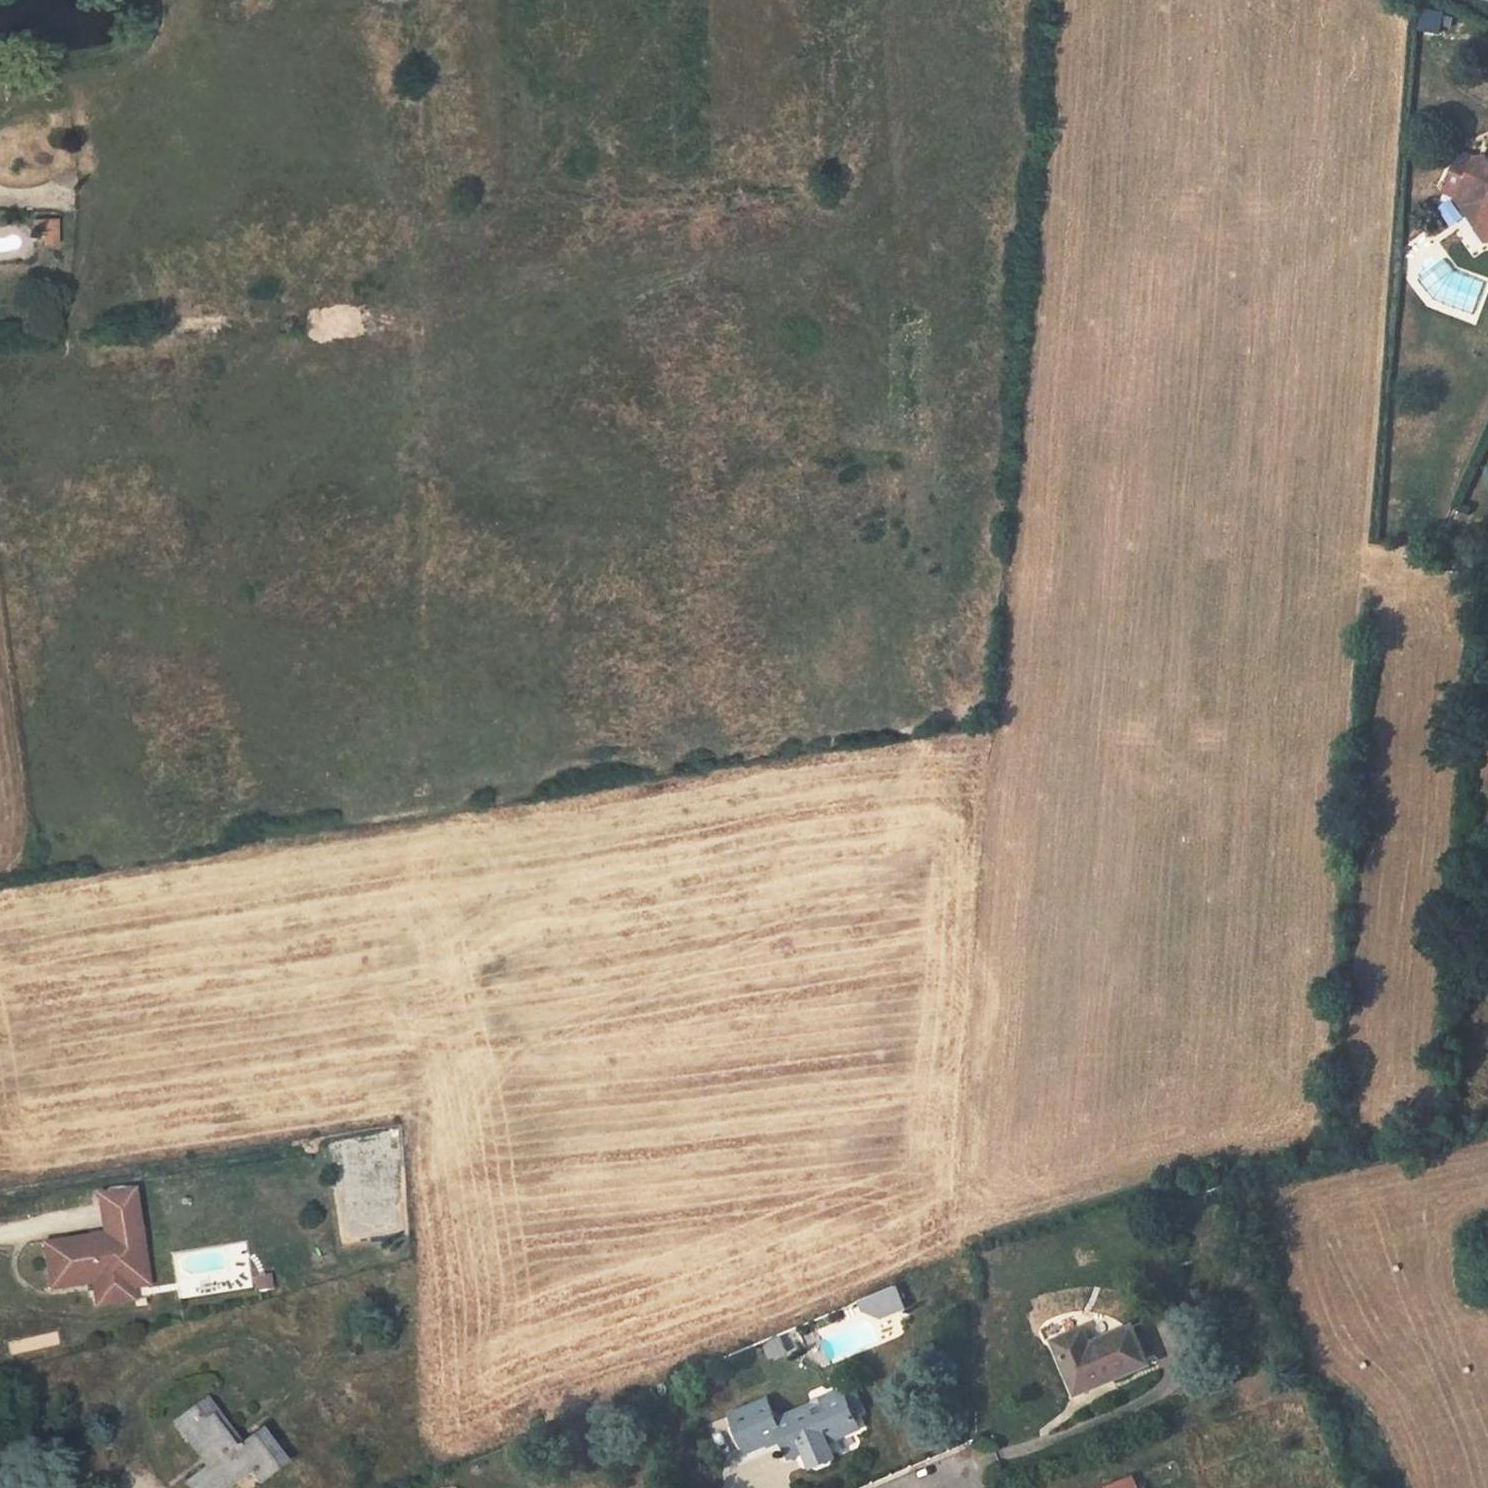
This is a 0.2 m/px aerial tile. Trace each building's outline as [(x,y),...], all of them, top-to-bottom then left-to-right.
[(1475,160),(1462,153),(1445,191),(1472,204),(1479,188),(1469,175),(1475,160)] [(1486,173),(1487,170),(1487,169),(1487,164),(1484,159),(1475,160),(1469,175),(1479,188),(1472,204),(1468,214),(1487,243),(1487,174),(1486,173)] [(91,1232),(42,1240),(50,1285),(91,1278),(93,1290),(130,1284),(126,1259),(144,1256),(133,1186),(97,1192),(103,1231),(104,1237),(92,1239),(91,1232)] [(103,1231),(91,1232),(92,1239),(104,1237),(103,1231)] [(130,1284),(93,1290),(95,1302),(132,1296),(130,1284)] [(846,1319),(820,1328),(832,1361),(872,1346),(865,1327),(907,1311),(897,1286),(857,1301),(863,1317),(847,1323),(846,1319)] [(1056,1342),(1077,1393),(1148,1364),(1133,1327),(1091,1345),(1085,1330),(1056,1342)] [(846,1397),(844,1392),(777,1421),(768,1400),(732,1416),(747,1451),(782,1436),(791,1457),(859,1427),(855,1415),(846,1397)] [(863,1411),(856,1393),(846,1397),(855,1415),(863,1411)] [(201,1455),(206,1451),(214,1462),(209,1466),(189,1481),(195,1487),(226,1487),(250,1470),(260,1482),(284,1464),(259,1432),(241,1446),(224,1426),(207,1404),(193,1416),(191,1413),(175,1422),(201,1455)] [(201,1455),(209,1466),(214,1462),(206,1451),(201,1455)] [(1125,1480),(1128,1487),(1139,1487),(1134,1476),(1125,1480)]
